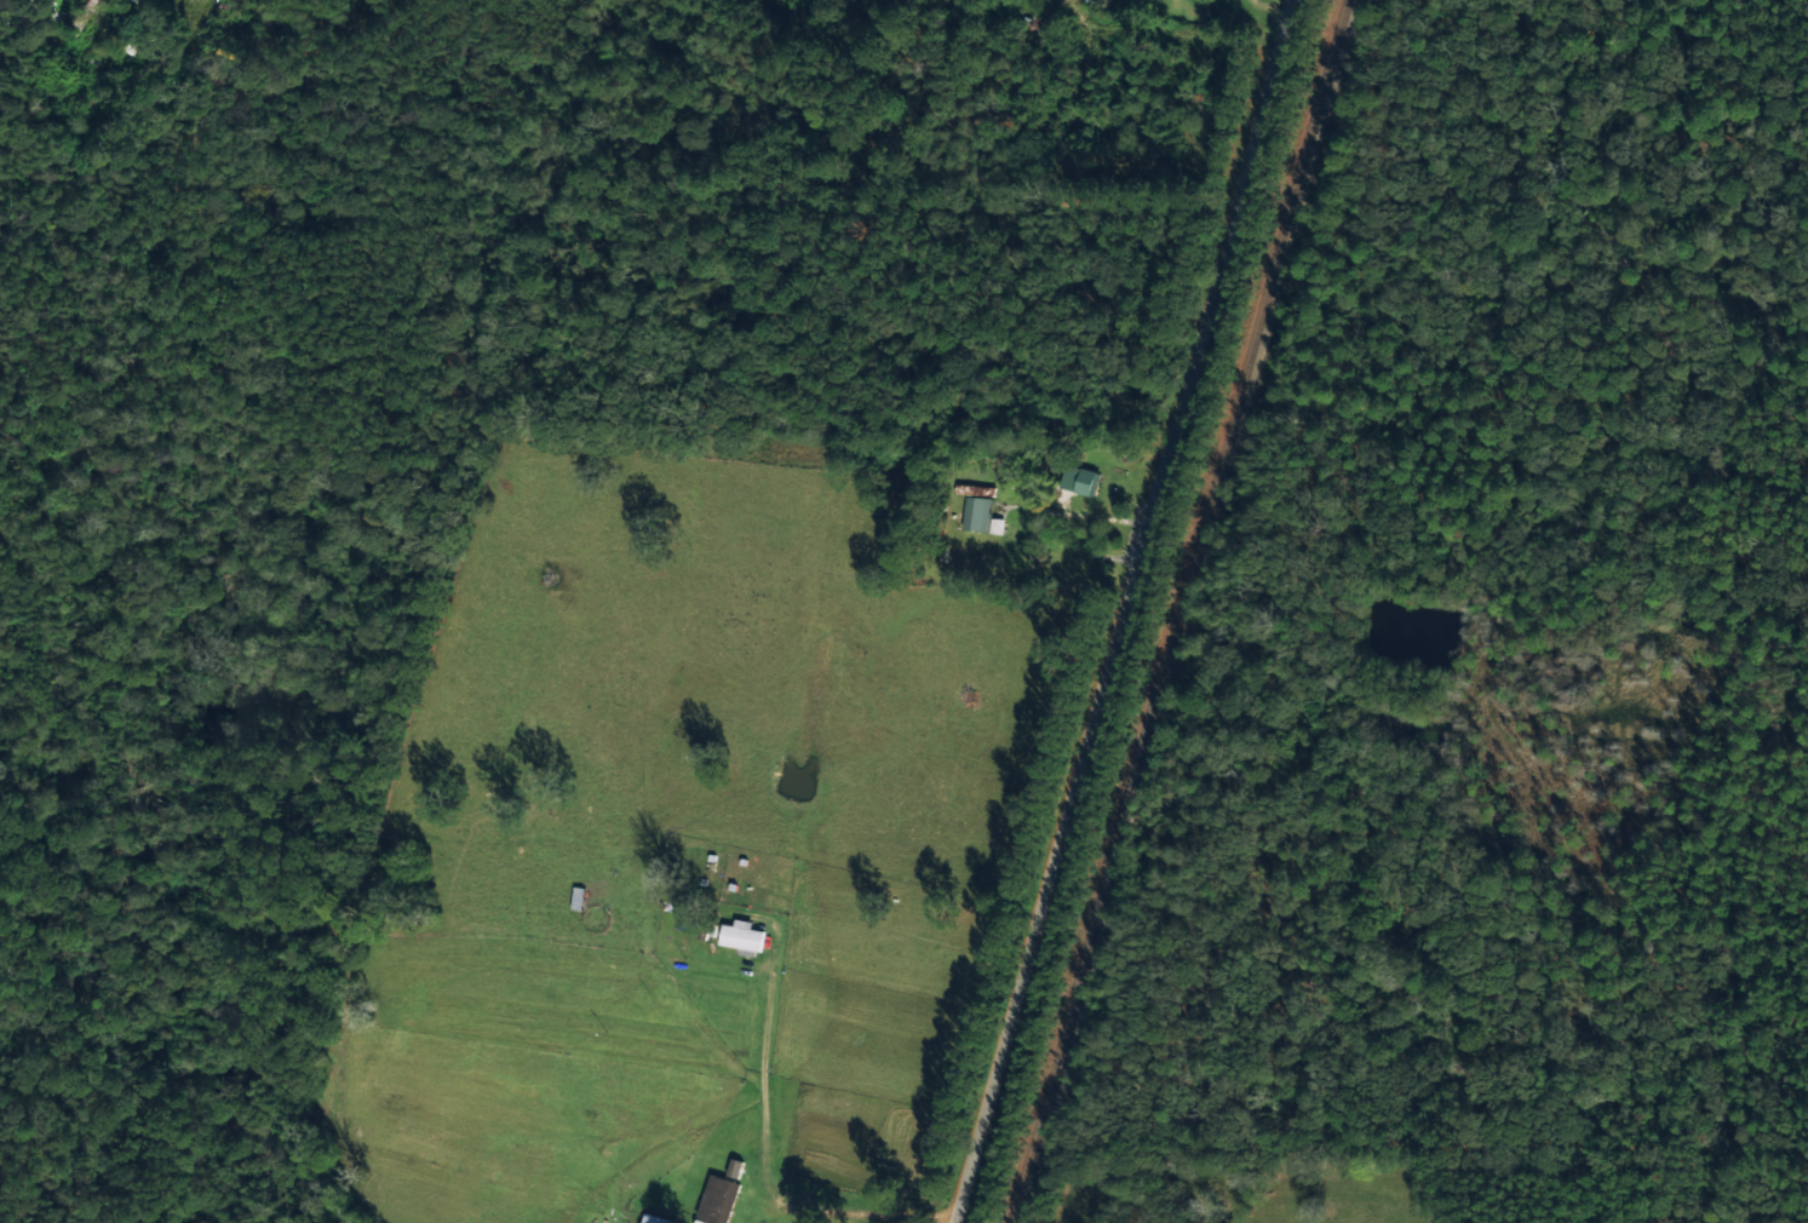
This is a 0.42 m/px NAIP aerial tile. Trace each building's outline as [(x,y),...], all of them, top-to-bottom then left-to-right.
[(1057,487),(1090,497),(1098,473),(1064,463),(1057,487)] [(962,529),(988,531),(990,497),(964,495),(962,529)] [(581,908),(583,885),(571,884),(569,907),(581,908)] [(722,922),(718,942),(759,951),(763,930),(750,927),(751,921),(734,917),(732,925),(722,922)] [(710,1172),(695,1214),(719,1222),(725,1222),(739,1183),(710,1172)] [(669,1219),(643,1210),(639,1222),(667,1222),(669,1219)]
